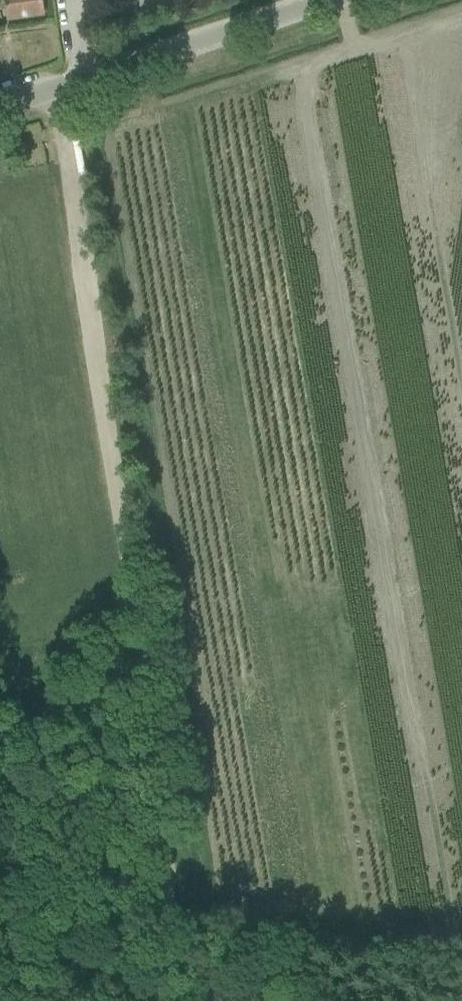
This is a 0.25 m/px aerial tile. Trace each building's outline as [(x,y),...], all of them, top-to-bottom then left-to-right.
[(5,1),(7,20),(43,15),(41,0),(5,0),(5,1)]
